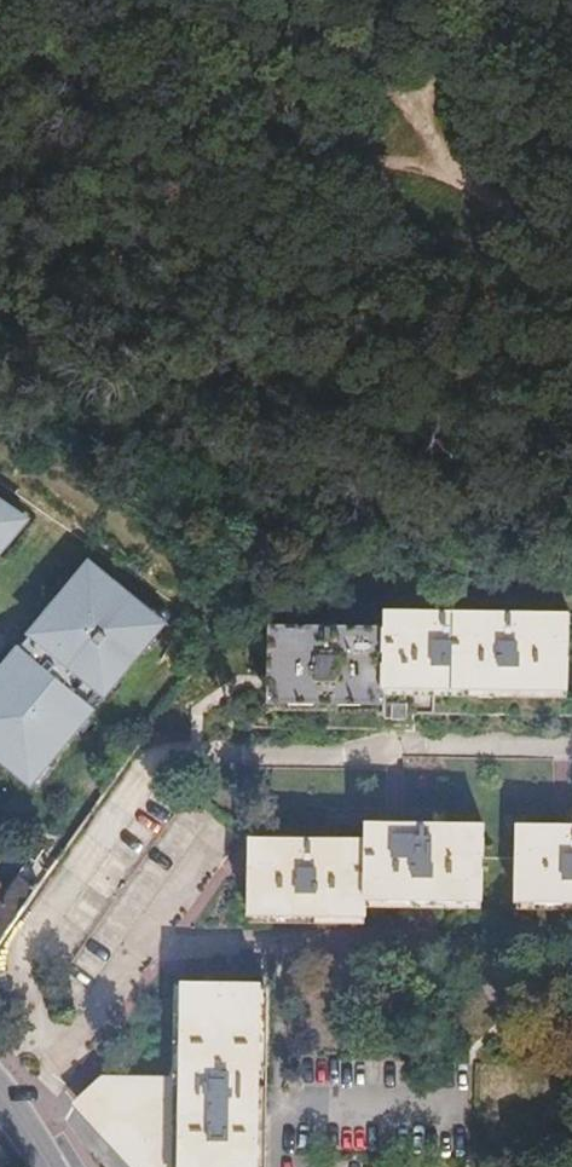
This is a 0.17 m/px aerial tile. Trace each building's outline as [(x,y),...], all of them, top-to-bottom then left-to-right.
[(0,502),(0,508),(17,523),(6,536),(12,540),(4,551),(5,552),(28,524),(1,502),(0,502)] [(4,551),(12,540),(6,536),(17,523),(0,508),(0,556),(4,551)] [(84,579),(92,569),(83,561),(63,585),(67,588),(78,574),(84,579)] [(30,789),(50,764),(77,733),(86,722),(88,719),(82,714),(92,702),(98,707),(109,693),(118,682),(144,651),(153,640),(164,627),(163,626),(145,611),(148,607),(147,607),(93,568),(92,569),(84,579),(78,574),(67,588),(57,600),(56,601),(62,606),(54,615),(48,611),(38,623),(28,635),(24,632),(12,647),(16,650),(0,669),(0,764),(30,789)] [(56,601),(57,600),(53,597),(34,620),(38,623),(48,611),(54,615),(62,606),(56,601)] [(145,611),(163,626),(168,620),(148,606),(147,607),(148,607),(145,611)] [(272,627),(271,703),(384,704),(383,738),(409,739),(411,690),(568,691),(569,614),(386,611),(385,627),(272,627)] [(144,651),(148,655),(157,644),(153,640),(144,651)] [(16,650),(12,647),(0,661),(0,669),(16,650)] [(118,682),(109,693),(114,697),(122,686),(118,682)] [(77,733),(81,736),(90,725),(86,722),(77,733)] [(50,764),(30,789),(34,792),(54,767),(50,764)] [(515,904),(571,905),(571,816),(517,815),(515,904)] [(363,841),(252,837),(251,917),(365,918),(365,901),(483,900),(483,831),(364,826),(363,841)] [(50,870),(35,859),(28,867),(23,864),(9,882),(5,880),(1,881),(0,882),(0,940),(50,870)] [(80,1112),(133,1166),(260,1166),(263,983),(184,982),(182,1084),(113,1083),(80,1112)]
